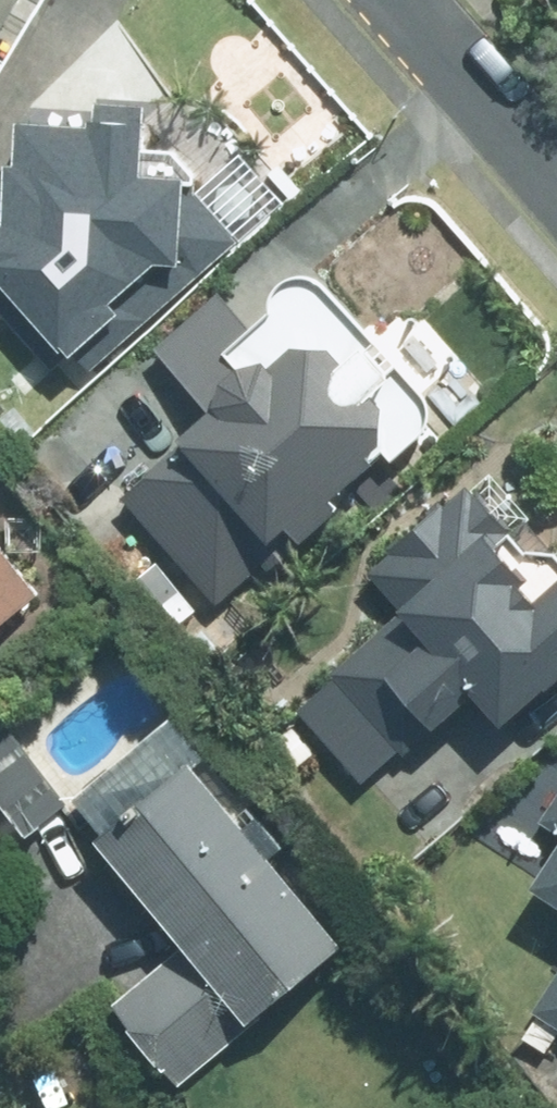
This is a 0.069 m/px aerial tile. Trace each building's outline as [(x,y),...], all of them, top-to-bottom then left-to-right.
[(30,0),(0,0),(0,49),(30,0)] [(239,239),(158,146),(158,118),(108,116),(107,132),(31,127),(30,163),(17,161),(15,219),(0,232),(0,310),(52,369),(75,349),(93,368),(239,239)] [(257,371),(218,406),(227,414),(129,499),(221,604),(269,562),(277,570),(430,437),(306,297),(241,353),(257,371)] [(556,697),(556,575),(486,495),(482,498),(474,488),(452,508),(449,505),(395,553),(398,556),(375,576),(410,614),(337,677),(409,761),(446,727),(449,732),(491,696),(520,729),(556,697)] [(0,531),(0,626),(47,588),(0,531)] [(291,850),(183,719),(87,798),(119,837),(111,842),(194,942),(117,1005),(186,1088),(354,948),(281,860),(291,850)] [(327,749),(305,722),(276,745),(298,773),(327,749)] [(536,813),(556,828),(556,780),(536,813)] [(4,806),(0,809),(0,854),(1,855),(26,836),(4,806)] [(541,884),(556,895),(556,859),(541,884)] [(537,1009),(556,1023),(556,979),(537,1009)] [(540,1017),(526,1037),(549,1053),(556,1043),(556,1030),(540,1017)]
